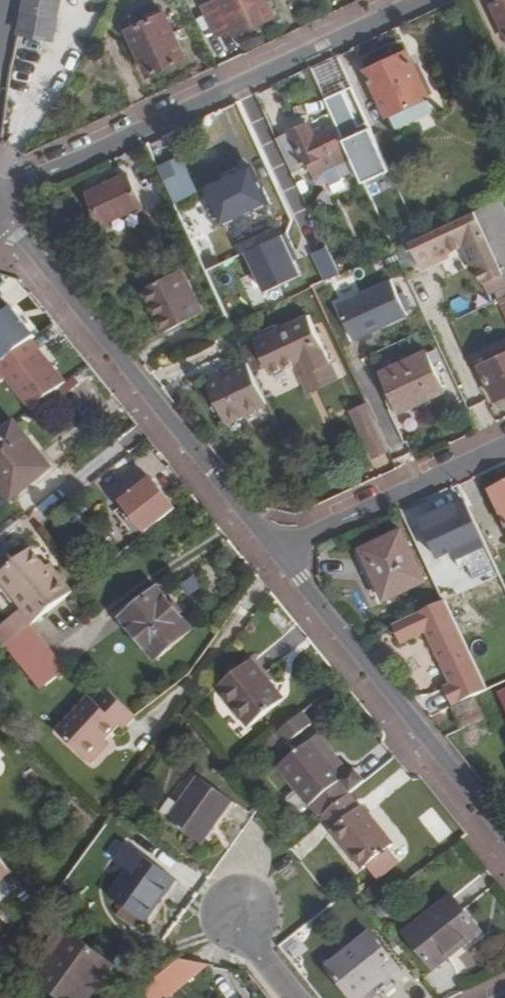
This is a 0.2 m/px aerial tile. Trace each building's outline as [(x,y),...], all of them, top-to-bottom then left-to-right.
[(18,33),(54,41),(63,0),(25,0),(18,33)] [(204,6),(218,36),(233,29),(235,36),(276,17),(268,0),(218,0),(204,6)] [(492,5),(504,33),(504,0),(502,0),(492,5)] [(166,14),(128,31),(149,76),(187,59),(166,14)] [(407,51),(365,71),(387,117),(429,97),(407,51)] [(343,91),(325,99),(337,126),(351,157),(357,169),(364,183),(391,170),(368,121),(359,126),(343,91)] [(337,126),(314,137),(308,124),(277,139),(292,173),(296,171),(324,157),(329,168),(351,157),(337,126)] [(324,157),(296,171),(301,181),(329,168),(324,157)] [(335,180),(357,169),(351,157),(329,168),(335,180)] [(181,183),(172,160),(157,167),(175,204),(197,193),(191,179),(181,183)] [(249,166),(205,187),(223,226),(258,209),(252,195),(260,190),(249,166)] [(127,175),(87,193),(102,224),(141,206),(127,175)] [(475,211),(483,228),(502,270),(504,268),(504,215),(498,200),(475,211)] [(475,211),(420,237),(409,242),(420,267),(461,247),(471,267),(474,265),(483,284),(504,274),(502,270),(483,228),(475,211)] [(181,270),(142,290),(164,333),(202,313),(181,270)] [(392,280),(338,305),(355,341),(409,316),(392,280)] [(34,337),(10,308),(0,316),(0,359),(2,362),(34,337)] [(308,316),(254,341),(270,374),(301,359),(307,372),(329,361),(308,316)] [(30,410),(64,383),(39,351),(5,378),(30,410)] [(426,351),(381,373),(400,413),(445,391),(426,351)] [(496,401),(504,397),(504,353),(480,365),(496,401)] [(307,372),(298,376),(307,395),(339,380),(329,361),(307,372)] [(248,362),(206,382),(225,424),(267,404),(248,362)] [(60,403),(48,435),(74,446),(87,413),(60,403)] [(366,403),(350,411),(373,460),(389,452),(366,403)] [(0,434),(0,485),(12,500),(53,468),(16,422),(0,434)] [(175,509),(152,479),(122,501),(145,533),(175,509)] [(504,522),(504,486),(491,492),(504,522)] [(421,523),(437,559),(452,553),(455,561),(486,547),(467,503),(421,523)] [(403,533),(361,552),(385,603),(426,584),(403,533)] [(0,574),(0,582),(33,624),(75,590),(60,571),(56,574),(49,566),(34,547),(0,574)] [(56,574),(60,571),(54,563),(49,566),(56,574)] [(160,588),(122,619),(156,661),(194,630),(160,588)] [(452,706),(487,690),(446,600),(392,625),(401,643),(426,631),(451,685),(444,688),(452,706)] [(36,637),(11,656),(38,691),(63,671),(36,637)] [(251,661),(217,688),(248,728),(283,700),(251,661)] [(88,697),(55,733),(84,761),(103,740),(117,726),(121,730),(131,719),(134,717),(105,689),(93,702),(88,697)] [(497,693),(504,710),(504,689),(497,693)] [(472,700),(453,709),(461,725),(479,716),(472,700)] [(473,700),(472,700),(479,716),(461,725),(462,728),(482,719),(473,700)] [(301,714),(276,735),(285,746),(311,726),(301,714)] [(350,773),(320,734),(314,739),(345,778),(350,773)] [(314,739),(277,769),(309,807),(312,805),(322,816),(322,815),(349,794),(351,792),(370,777),(360,766),(350,773),(345,778),(314,739)] [(103,740),(84,761),(89,764),(107,745),(103,740)] [(199,779),(167,822),(201,846),(232,802),(199,779)] [(330,831),(362,871),(366,868),(377,882),(401,863),(390,849),(394,846),(362,806),(360,807),(349,794),(322,815),(333,829),(330,831)] [(158,868),(126,846),(115,862),(129,872),(110,898),(145,923),(175,880),(174,880),(158,868)] [(179,872),(163,861),(158,868),(174,880),(179,872)] [(9,873),(0,862),(0,880),(9,873)] [(452,897),(405,934),(435,970),(450,958),(447,955),(479,930),(452,897)] [(70,934),(59,926),(41,951),(52,959),(70,934)] [(450,958),(481,933),(479,930),(447,955),(450,958)] [(327,968),(351,997),(362,997),(399,969),(370,933),(327,968)] [(35,982),(57,997),(92,997),(115,966),(70,934),(52,959),(35,982)] [(125,973),(115,966),(92,997),(107,997),(125,973)]
